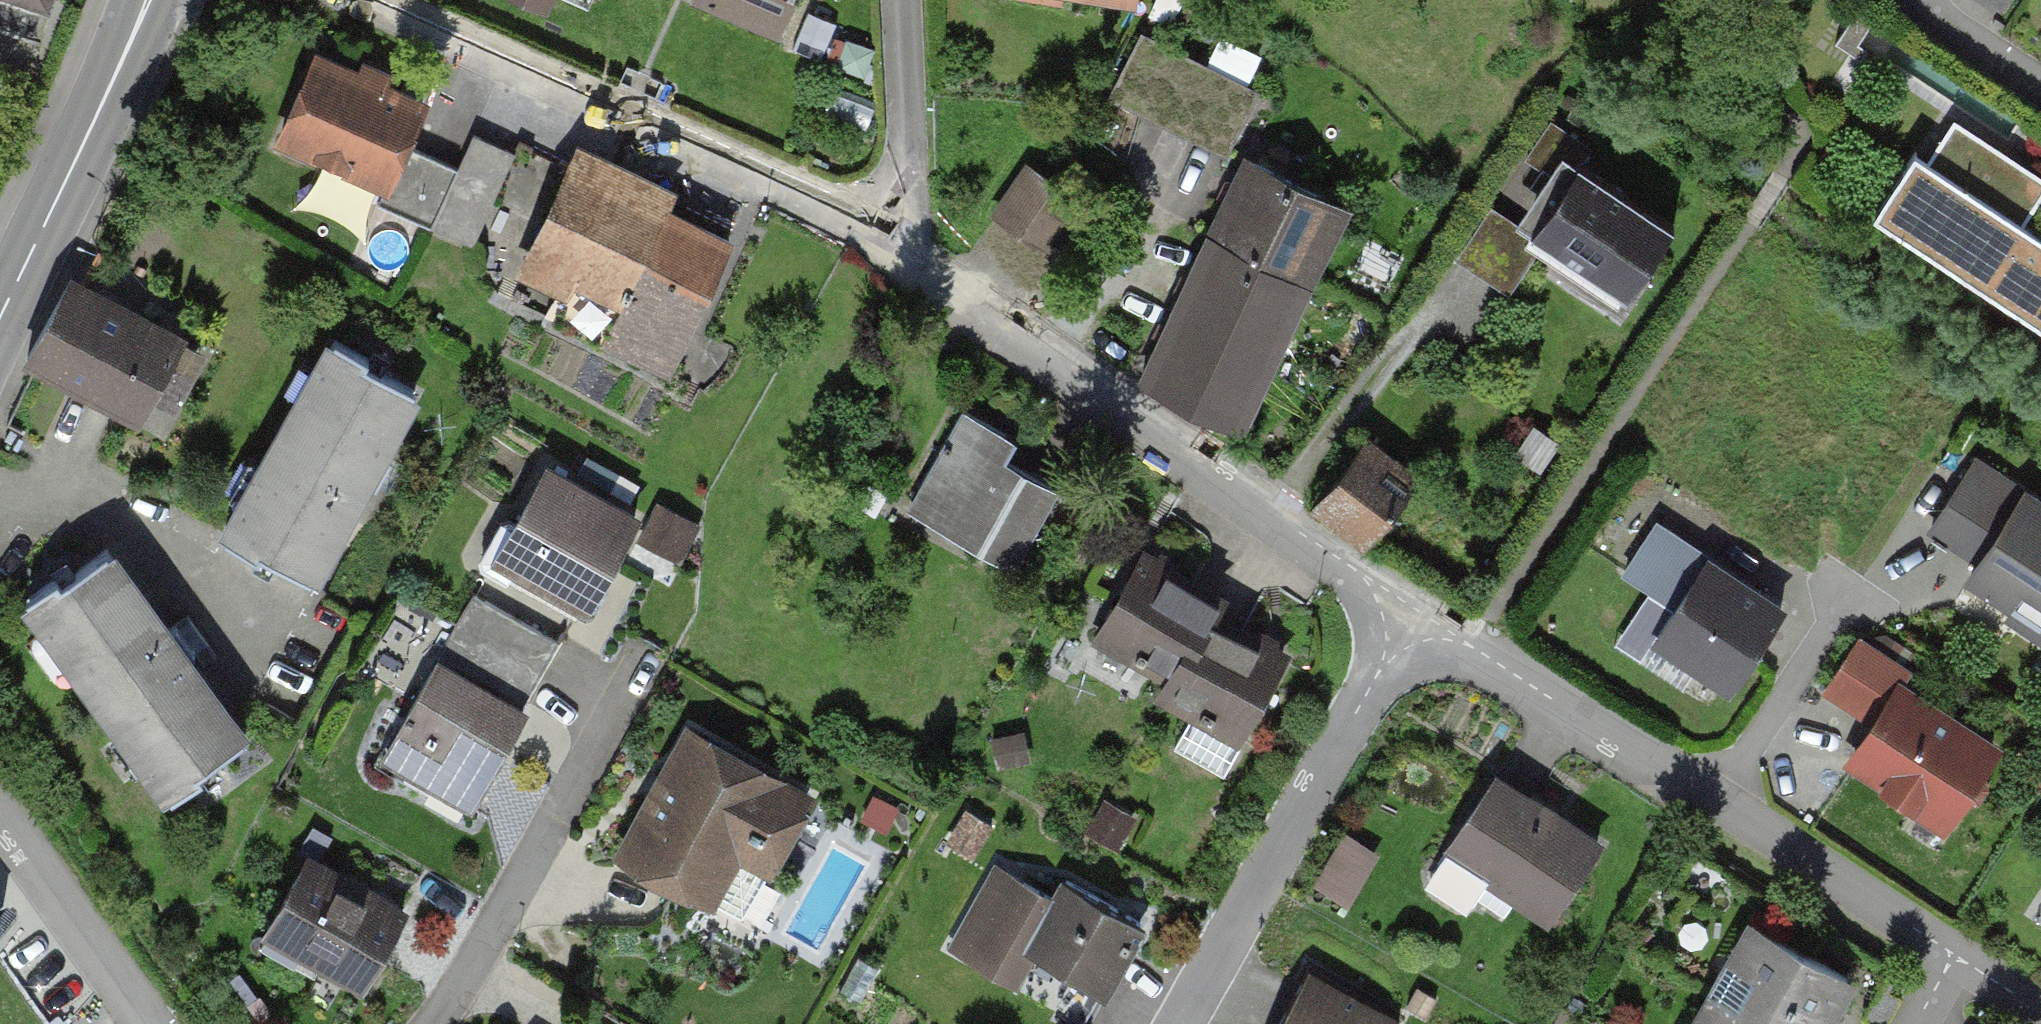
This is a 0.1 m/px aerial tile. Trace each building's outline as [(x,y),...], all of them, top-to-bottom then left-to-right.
[(777,34),(792,0),(700,0),(777,34)] [(1872,21),(1856,10),(1834,43),(1861,61),(1869,50),(1858,43),(1872,21)] [(1254,92),(1143,36),(1114,94),(1225,150),(1254,92)] [(356,74),(319,57),(283,137),(386,183),(377,203),(472,246),(515,152),(474,133),(459,166),(407,142),(424,105),(383,87),(388,76),(361,64),(356,74)] [(1590,146),(1550,120),(1526,157),(1563,182),(1530,233),(1541,240),(1626,296),(1673,225),(1579,163),(1590,146)] [(2040,310),(2040,236),(2021,222),(2040,191),(2040,180),(1953,123),(1917,178),(1941,194),(1918,230),(2040,310)] [(1249,160),(1212,234),(1306,283),(1342,209),(1249,160)] [(1077,201),(1029,167),(996,214),(1045,247),(1077,201)] [(733,240),(575,168),(536,252),(578,271),(553,325),(670,378),(733,240)] [(1530,233),(1491,207),(1458,257),(1508,290),(1541,240),(1530,233)] [(1212,234),(1140,380),(1237,429),(1306,283),(1212,234)] [(188,345),(74,282),(23,372),(139,437),(146,425),(166,436),(205,366),(183,353),(188,345)] [(383,451),(416,391),(367,363),(370,357),(335,338),(317,370),(323,374),(307,402),(301,400),(261,468),(267,471),(248,504),(242,500),(222,534),(254,552),(263,547),(312,575),(364,481),(376,487),(393,457),(383,451)] [(962,407),(914,500),(961,524),(954,538),(1014,569),(1057,487),(997,455),(1009,431),(962,407)] [(1362,444),(1315,503),(1365,542),(1412,483),(1362,444)] [(1976,466),(1936,527),(1985,559),(1972,579),(2040,624),(2040,507),(1976,466)] [(633,517),(547,469),(518,521),(509,516),(500,520),(481,557),(483,565),(506,578),(513,565),(584,605),(633,517)] [(687,522),(660,508),(646,535),(673,549),(687,522)] [(1676,604),(1655,637),(1732,686),(1779,612),(1652,531),(1626,573),(1676,604)] [(166,635),(105,554),(65,584),(57,574),(24,599),(50,634),(54,631),(78,662),(72,666),(122,734),(127,731),(151,762),(145,767),(170,801),(202,778),(197,771),(242,738),(180,654),(189,647),(175,628),(166,635)] [(1174,747),(1223,774),(1286,659),(1208,616),(1218,599),(1144,559),(1102,636),(1173,675),(1161,696),(1193,713),(1174,747)] [(557,641),(475,594),(441,653),(523,700),(557,641)] [(1875,723),(1852,759),(1946,819),(1957,801),(1973,799),(1982,787),(1978,770),(1990,752),(1896,692),(1909,671),(1857,638),(1824,690),(1875,723)] [(523,714),(435,665),(385,754),(472,803),(523,714)] [(688,735),(624,854),(742,918),(807,799),(688,735)] [(1597,845),(1494,777),(1430,875),(1431,889),(1458,907),(1473,904),(1489,879),(1548,918),(1597,845)] [(1362,896),(1380,840),(1341,827),(1323,884),(1362,896)] [(402,914),(307,863),(271,928),(365,980),(402,914)] [(1139,922),(1064,879),(1053,899),(998,867),(953,946),(1013,980),(1029,951),(1048,963),(1028,998),(1074,1023),(1081,1023),(1139,922)] [(1713,995),(1765,1023),(1821,1023),(1847,978),(1752,925),(1713,995)] [(1307,966),(1275,1023),(1395,1023),(1399,1017),(1307,966)] [(1697,1023),(1765,1023),(1713,995),(1697,1023)]
